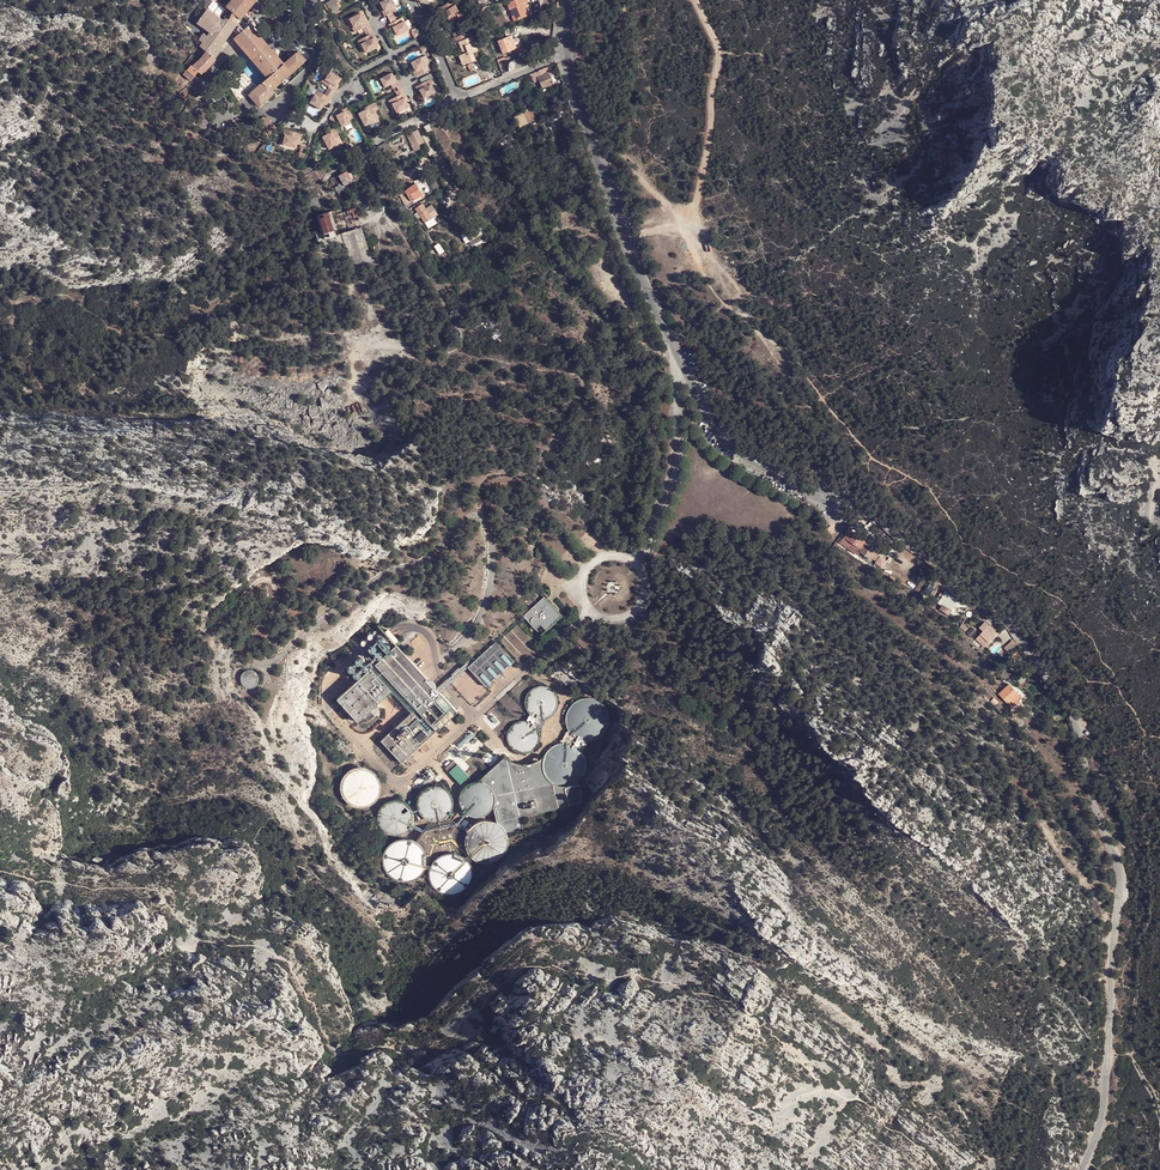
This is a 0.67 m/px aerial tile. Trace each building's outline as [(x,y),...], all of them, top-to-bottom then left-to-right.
[(228,6),(229,8),(223,20),(221,18),(207,9),(198,22),(211,32),(208,36),(206,34),(203,35),(200,39),(201,41),(203,43),(201,46),(207,51),(201,59),(195,63),(192,66),(191,65),(188,69),(185,66),(189,62),(193,56),(191,55),(188,60),(182,67),(186,71),(184,74),(191,80),(199,72),(202,74),(206,70),(209,68),(218,57),(223,43),(233,30),(242,18),(259,0),(233,0),(228,6)] [(335,0),(331,0),(324,5),(329,14),(340,8),(335,0)] [(392,0),(385,0),(380,2),(382,7),(386,15),(395,11),(393,7),(395,6),(392,0)] [(507,4),(511,15),(514,22),(528,17),(523,4),(528,2),(527,0),(516,0),(507,4)] [(528,17),(533,15),(528,2),(523,4),(528,17)] [(446,10),(440,15),(445,21),(446,20),(449,24),(448,25),(451,29),(459,23),(460,24),(464,21),(460,15),(462,14),(455,5),(451,8),(450,6),(445,9),(446,10)] [(360,13),(349,19),(353,27),(352,28),(354,32),(362,28),(369,24),(367,20),(365,21),(362,16),(360,13)] [(284,82),(286,79),(307,61),(299,52),(285,63),(279,56),(278,57),(272,50),(273,49),(251,24),(249,26),(242,18),(233,30),(238,36),(234,39),(268,79),(250,95),(259,105),(272,94),(271,92),(273,91),(284,82)] [(398,19),(390,24),(395,32),(396,36),(408,30),(403,21),(401,23),(398,19)] [(421,34),(418,30),(412,33),(414,38),(421,34)] [(375,37),(373,32),(366,36),(357,40),(360,45),(361,44),(366,53),(378,46),(376,42),(373,38),(375,37)] [(466,34),(452,39),(454,44),(458,42),(468,39),(466,34)] [(510,36),(499,41),(505,54),(517,48),(516,45),(520,43),(518,38),(512,41),(510,36)] [(468,39),(458,42),(462,52),(464,51),(466,54),(458,56),(460,60),(464,59),(466,63),(475,60),(472,53),(478,50),(473,37),(468,39)] [(429,49),(426,44),(419,48),(422,53),(429,49)] [(509,64),(508,65),(509,72),(515,71),(528,66),(524,56),(510,62),(509,64)] [(421,58),(411,63),(413,67),(417,76),(432,69),(427,60),(424,62),(421,58)] [(550,66),(541,69),(543,74),(552,72),(550,66)] [(341,78),(330,71),(325,79),(323,78),(321,82),(328,87),(335,91),(337,87),(336,86),(338,82),(341,78)] [(556,80),(552,72),(543,74),(541,75),(545,83),(556,80)] [(391,73),(380,79),(384,87),(382,88),(385,92),(393,88),(400,84),(397,80),(395,81),(391,73)] [(430,80),(415,87),(417,92),(419,91),(422,95),(423,99),(435,93),(431,85),(432,84),(430,80)] [(335,91),(328,87),(326,91),(332,95),(335,91)] [(327,103),(330,99),(323,95),(315,89),(312,93),(314,95),(308,103),(320,110),(322,106),(325,102),(327,103)] [(323,95),(330,99),(332,95),(326,91),(323,95)] [(406,97),(404,93),(397,96),(388,101),(390,105),(392,104),(396,113),(409,107),(407,103),(404,98),(406,97)] [(197,96),(186,107),(193,114),(204,103),(197,96)] [(290,107),(284,103),(274,117),(280,121),(290,107)] [(529,120),(537,117),(531,104),(523,107),(529,120)] [(374,112),(370,105),(366,107),(367,109),(362,111),(358,114),(364,126),(373,121),(374,123),(378,121),(374,112)] [(354,120),(349,112),(340,116),(337,118),(343,129),(351,125),(350,122),(354,120)] [(274,117),(267,126),(273,131),(276,128),(280,122),(274,117)] [(267,139),(273,131),(267,127),(260,129),(257,124),(249,129),(241,126),(239,132),(249,136),(251,140),(259,136),(260,138),(264,135),(267,139)] [(338,147),(342,144),(339,137),(334,128),(330,131),(331,132),(322,137),(328,149),(332,147),(337,145),(338,147)] [(298,139),(300,139),(302,134),(284,130),(283,135),(285,135),(282,145),(296,148),(297,144),(298,139)] [(417,130),(407,135),(415,151),(420,148),(419,145),(424,143),(417,130)] [(386,142),(379,145),(373,149),(379,159),(385,155),(384,153),(390,149),(386,142)] [(347,169),(353,179),(356,177),(350,167),(347,169)] [(338,176),(342,186),(349,183),(344,174),(338,176)] [(421,179),(416,182),(424,194),(429,191),(421,179)] [(416,184),(408,189),(415,200),(423,195),(416,184)] [(422,204),(415,208),(425,223),(432,219),(422,204)] [(347,208),(351,219),(359,216),(356,206),(347,208)] [(335,208),(327,211),(326,228),(336,226),(335,208)] [(477,248),(487,241),(476,225),(461,236),(466,243),(471,240),(477,248)] [(365,261),(372,259),(362,226),(352,229),(353,232),(354,231),(360,250),(365,249),(367,254),(363,255),(365,261)] [(350,243),(344,229),(334,234),(336,238),(330,241),(333,247),(350,243)] [(852,531),(843,544),(861,557),(865,552),(875,558),(879,560),(883,554),(880,552),(880,551),(852,531)] [(883,558),(878,564),(885,569),(890,563),(883,558)] [(945,591),(938,602),(951,610),(957,600),(945,591)] [(561,615),(544,596),(523,616),(530,624),(537,618),(547,629),(561,615)] [(458,711),(378,625),(357,644),(416,708),(381,740),(402,763),(458,711)] [(983,630),(979,633),(985,640),(989,637),(983,630)] [(1007,652),(1018,647),(1012,635),(1001,640),(1007,652)] [(496,641),(468,667),(485,686),(513,660),(496,641)] [(246,671),(245,672),(243,673),(242,674),(242,676),(241,678),(241,679),(241,681),(242,683),(243,684),(244,685),(245,687),(247,687),(248,688),(250,688),(252,688),(253,687),(255,687),(256,686),(257,684),(258,683),(259,681),(259,680),(259,678),(259,676),(258,675),(257,673),(256,672),(254,671),(253,670),(251,670),(249,670),(248,670),(246,671)] [(1012,679),(1002,686),(1014,703),(1024,693),(1012,679)] [(536,687),(535,687),(534,687),(533,688),(532,688),(531,689),(530,690),(529,691),(528,692),(527,693),(527,694),(526,695),(526,696),(525,697),(525,699),(525,700),(525,701),(525,702),(525,703),(525,704),(525,705),(525,706),(526,708),(526,709),(527,710),(527,711),(528,712),(529,713),(530,714),(531,715),(532,715),(533,716),(534,717),(535,717),(536,717),(537,718),(538,718),(539,718),(540,718),(542,718),(543,718),(544,718),(545,718),(546,718),(547,717),(548,717),(549,716),(550,716),(551,715),(552,714),(553,713),(554,713),(554,712),(555,711),(555,710),(556,709),(556,708),(557,707),(557,706),(557,704),(557,703),(557,702),(557,701),(557,700),(557,699),(557,698),(556,697),(556,696),(556,694),(555,693),(554,693),(554,692),(553,691),(552,690),(551,689),(550,689),(549,688),(548,687),(547,687),(546,687),(545,686),(544,686),(543,686),(542,686),(541,686),(539,686),(538,686),(537,686),(536,687)] [(382,689),(381,689),(380,690),(379,690),(378,691),(378,692),(377,692),(377,693),(376,693),(376,694),(376,695),(375,696),(375,697),(375,698),(375,699),(375,700),(375,701),(375,702),(375,703),(375,704),(376,704),(376,705),(376,706),(377,707),(378,708),(379,709),(380,709),(380,710),(381,710),(382,710),(383,711),(384,711),(385,711),(386,711),(387,711),(388,711),(389,711),(390,711),(391,710),(392,710),(393,709),(394,708),(395,708),(395,707),(396,707),(396,706),(397,705),(397,704),(397,703),(398,702),(398,701),(398,700),(398,699),(398,698),(398,697),(397,696),(397,695),(397,694),(396,694),(396,693),(395,692),(394,691),(393,691),(393,690),(392,690),(391,689),(390,689),(389,688),(388,688),(387,688),(386,688),(385,688),(384,688),(383,688),(383,689),(382,689)] [(574,702),(573,703),(572,704),(571,706),(570,707),(569,708),(568,709),(568,711),(567,712),(566,714),(566,715),(566,717),(566,718),(566,720),(566,721),(566,723),(566,724),(566,726),(567,727),(567,728),(568,730),(569,731),(570,732),(571,734),(572,735),(573,736),(574,737),(575,738),(576,739),(578,739),(579,740),(580,740),(582,741),(583,741),(585,741),(586,742),(588,742),(590,741),(591,741),(593,741),(594,741),(595,740),(597,739),(598,739),(599,738),(601,737),(602,736),(603,735),(604,734),(605,733),(606,731),(607,730),(607,729),(608,727),(608,726),(609,725),(609,723),(609,722),(609,720),(609,718),(609,717),(609,715),(609,714),(608,713),(607,711),(607,710),(606,708),(605,707),(604,706),(603,705),(602,704),(601,703),(600,702),(599,701),(597,700),(596,700),(594,699),(593,699),(591,698),(590,698),(588,698),(587,698),(585,698),(584,698),(582,699),(581,699),(579,700),(578,700),(577,701),(575,702),(574,702)] [(361,709),(360,709),(359,710),(358,710),(357,711),(356,711),(356,712),(355,712),(355,713),(354,714),(353,715),(353,716),(352,717),(352,718),(352,719),(352,720),(352,721),(352,722),(352,723),(352,724),(353,725),(353,726),(354,727),(354,728),(355,729),(356,729),(356,730),(357,730),(358,731),(359,731),(360,732),(361,732),(362,732),(363,732),(364,732),(365,732),(366,732),(367,732),(368,731),(369,731),(370,730),(371,730),(371,729),(372,729),(372,728),(373,727),(374,726),(374,725),(375,724),(375,723),(375,722),(375,721),(375,720),(375,719),(375,718),(375,717),(374,716),(374,715),(373,714),(373,713),(372,712),(371,712),(371,711),(370,711),(369,710),(368,710),(367,709),(366,709),(365,709),(364,709),(363,709),(362,709),(361,709)] [(530,714),(526,721),(527,721),(528,721),(529,721),(530,722),(531,722),(532,723),(533,724),(534,724),(535,725),(536,726),(536,727),(537,728),(538,729),(538,730),(539,731),(542,728),(545,722),(545,718),(544,718),(543,718),(542,718),(540,718),(539,718),(538,718),(537,718),(536,717),(535,717),(534,717),(533,716),(532,715),(531,715),(530,714)] [(518,721),(517,721),(516,722),(515,722),(514,723),(513,724),(512,724),(511,725),(511,726),(510,727),(509,728),(509,729),(508,730),(508,731),(507,732),(507,733),(507,734),(507,735),(507,736),(507,738),(507,739),(507,740),(507,741),(507,742),(508,743),(508,744),(509,745),(509,746),(510,747),(511,748),(512,749),(513,750),(514,751),(515,751),(516,752),(517,752),(519,753),(520,753),(521,753),(522,753),(523,753),(524,753),(525,753),(526,753),(528,753),(529,752),(530,752),(531,751),(532,751),(533,750),(534,750),(534,749),(535,748),(536,747),(537,746),(537,745),(538,744),(538,743),(539,742),(539,741),(539,740),(540,739),(540,738),(540,737),(540,735),(539,734),(539,733),(539,732),(539,731),(538,730),(538,729),(537,728),(536,727),(536,726),(535,725),(534,724),(533,724),(532,723),(531,722),(530,722),(529,721),(528,721),(527,721),(526,721),(525,720),(524,720),(523,720),(521,720),(520,721),(519,721),(518,721)] [(562,740),(562,743),(563,743),(565,743),(566,743),(568,743),(569,743),(571,744),(572,744),(573,745),(575,745),(576,746),(577,747),(578,748),(579,749),(580,750),(581,751),(582,752),(583,753),(586,742),(585,741),(583,741),(582,741),(580,740),(579,740),(578,739),(576,739),(575,738),(574,737),(573,736),(572,735),(571,734),(570,732),(569,731),(568,730),(566,732),(562,740)] [(339,739),(333,744),(347,760),(353,754),(339,739)] [(555,745),(554,745),(552,746),(551,747),(550,748),(549,749),(548,750),(547,751),(546,752),(545,754),(545,755),(544,756),(543,758),(543,759),(543,761),(543,762),(542,763),(542,765),(542,766),(543,768),(543,769),(543,771),(544,772),(544,773),(545,775),(546,776),(547,777),(547,778),(548,779),(550,781),(551,781),(552,782),(553,783),(554,784),(556,784),(557,785),(558,785),(560,786),(561,786),(563,786),(564,786),(566,786),(567,786),(569,786),(570,785),(572,785),(573,784),(574,784),(576,783),(577,782),(578,781),(579,780),(580,779),(581,778),(582,777),(583,776),(583,775),(584,773),(585,772),(585,770),(586,769),(586,768),(586,766),(586,765),(586,763),(586,762),(586,760),(585,759),(585,757),(584,756),(584,755),(583,753),(582,752),(581,751),(580,750),(579,749),(578,748),(577,747),(576,746),(575,745),(573,745),(572,744),(571,744),(569,743),(568,743),(566,743),(565,743),(563,743),(562,743),(560,743),(559,743),(558,744),(556,744),(555,745)] [(504,757),(478,782),(479,782),(480,782),(482,782),(483,782),(484,783),(485,783),(486,784),(487,785),(488,785),(489,786),(490,787),(491,788),(491,789),(492,790),(493,791),(493,792),(494,793),(494,794),(494,796),(495,797),(495,798),(495,799),(495,800),(495,802),(494,803),(494,804),(494,805),(493,806),(497,823),(498,824),(499,825),(500,826),(501,827),(502,828),(503,829),(504,830),(505,831),(505,833),(506,834),(506,835),(506,837),(565,822),(562,808),(583,803),(577,782),(576,783),(574,784),(573,784),(572,785),(570,785),(569,786),(567,786),(566,786),(564,786),(563,786),(561,786),(560,786),(558,785),(557,785),(556,784),(554,784),(553,783),(552,782),(551,781),(550,781),(548,779),(547,778),(547,777),(546,776),(545,775),(544,773),(544,772),(543,771),(543,769),(543,768),(542,766),(542,765),(542,763),(543,762),(543,761),(543,759),(543,758),(544,756),(545,755),(543,755),(543,756),(542,756),(542,757),(541,757),(541,758),(540,758),(540,759),(539,759),(538,759),(538,760),(537,760),(536,761),(535,761),(534,762),(533,762),(532,762),(532,763),(531,763),(530,763),(529,763),(528,764),(527,764),(526,764),(525,764),(524,764),(523,764),(522,764),(521,764),(520,764),(519,764),(518,764),(517,763),(516,763),(515,763),(514,763),(514,762),(513,762),(512,762),(511,761),(510,761),(509,760),(508,760),(508,759),(507,759),(506,758),(505,758),(505,757),(504,757)] [(348,774),(347,775),(346,776),(345,777),(344,778),(343,779),(343,781),(342,782),(342,783),(342,784),(341,786),(341,787),(341,788),(341,790),(341,791),(342,792),(342,794),(342,795),(343,796),(343,797),(344,798),(345,799),(345,800),(346,801),(347,802),(348,803),(349,804),(350,805),(352,805),(353,806),(354,806),(355,807),(357,807),(358,807),(359,807),(361,807),(362,807),(363,807),(364,807),(366,806),(367,806),(368,806),(369,805),(370,804),(372,803),(373,803),(373,802),(374,801),(375,800),(376,799),(377,798),(377,796),(378,795),(378,794),(378,793),(379,791),(379,790),(379,789),(379,787),(379,786),(379,785),(378,783),(378,782),(377,781),(377,780),(376,779),(375,778),(375,777),(374,776),(373,775),(372,774),(371,773),(370,772),(368,772),(367,771),(366,771),(365,770),(363,770),(362,770),(361,770),(360,770),(358,770),(357,770),(356,770),(354,771),(353,771),(352,771),(351,772),(350,773),(349,774),(348,774)] [(471,783),(470,783),(468,784),(467,784),(466,785),(465,786),(465,787),(464,788),(463,789),(462,790),(462,791),(461,792),(461,793),(460,794),(460,795),(460,797),(460,798),(460,799),(460,800),(460,801),(460,803),(460,804),(461,805),(461,806),(462,807),(462,808),(463,809),(464,810),(464,811),(465,812),(466,813),(467,814),(468,814),(469,815),(470,815),(472,816),(473,816),(474,816),(475,817),(476,817),(478,817),(479,817),(480,816),(481,816),(482,816),(484,815),(485,815),(486,814),(487,814),(488,813),(489,812),(490,811),(491,810),(492,809),(493,807),(493,806),(494,805),(494,804),(494,803),(495,802),(495,800),(495,799),(495,798),(495,797),(494,796),(494,794),(494,793),(493,792),(493,791),(492,790),(491,789),(491,788),(490,787),(489,786),(488,785),(487,785),(486,784),(485,783),(484,783),(483,782),(482,782),(480,782),(479,782),(478,782),(477,782),(475,782),(474,782),(473,782),(472,782),(471,783)] [(433,785),(432,785),(431,786),(430,786),(428,786),(427,787),(426,788),(425,788),(424,789),(423,790),(422,791),(421,791),(421,792),(420,793),(419,795),(419,796),(418,797),(418,798),(417,799),(417,800),(417,802),(417,803),(417,804),(417,805),(417,807),(418,808),(418,809),(419,810),(419,811),(420,812),(420,813),(421,814),(422,815),(423,816),(424,817),(425,818),(426,818),(427,819),(428,820),(429,820),(430,820),(432,821),(433,821),(434,821),(435,821),(437,821),(438,821),(439,820),(440,820),(442,820),(443,819),(444,819),(445,818),(446,817),(447,816),(448,816),(449,815),(449,814),(450,813),(451,812),(451,810),(452,809),(452,808),(452,807),(453,806),(453,804),(453,803),(453,802),(453,801),(453,800),(452,798),(452,797),(451,796),(451,795),(450,794),(450,793),(449,792),(448,791),(447,790),(446,789),(445,788),(444,788),(443,787),(442,787),(441,786),(439,786),(438,786),(437,785),(436,785),(435,785),(433,785)] [(381,806),(381,807),(380,808),(379,809),(379,810),(378,811),(378,812),(378,814),(377,815),(377,816),(377,817),(377,818),(377,820),(377,821),(378,822),(378,823),(379,824),(379,826),(380,827),(380,828),(381,829),(382,830),(383,831),(384,831),(385,832),(386,833),(387,833),(388,834),(389,834),(391,835),(392,835),(393,835),(394,835),(396,835),(397,835),(398,835),(399,835),(400,834),(402,834),(403,833),(404,833),(405,832),(406,832),(407,831),(408,830),(409,829),(409,828),(410,827),(411,826),(411,825),(412,824),(412,822),(413,821),(413,820),(413,819),(413,818),(413,816),(413,815),(413,814),(412,813),(412,811),(411,810),(411,809),(410,808),(410,807),(409,806),(408,805),(407,804),(406,803),(405,803),(404,802),(403,801),(402,801),(401,800),(400,800),(398,800),(397,800),(396,800),(395,800),(393,800),(392,800),(391,800),(390,800),(388,801),(387,801),(386,802),(385,803),(384,803),(383,804),(382,805),(381,806)] [(472,825),(471,826),(470,827),(469,828),(468,829),(467,831),(467,832),(466,833),(466,834),(465,836),(465,837),(465,839),(465,840),(465,842),(465,843),(465,844),(465,846),(466,847),(466,848),(467,850),(468,851),(468,852),(469,853),(470,854),(471,855),(472,856),(473,857),(474,858),(476,859),(477,860),(478,860),(480,861),(481,861),(482,861),(484,861),(485,861),(487,861),(488,861),(490,861),(491,861),(492,860),(494,860),(495,859),(496,859),(497,858),(499,857),(500,856),(501,855),(502,854),(503,853),(503,852),(504,851),(505,849),(505,848),(506,847),(506,845),(506,844),(507,843),(507,841),(507,840),(507,838),(506,837),(506,835),(506,834),(505,833),(505,831),(504,830),(503,829),(502,828),(501,827),(500,826),(499,825),(498,824),(497,823),(496,822),(495,822),(493,821),(492,821),(491,820),(489,820),(488,820),(486,820),(485,820),(483,820),(482,820),(481,820),(479,821),(478,821),(477,822),(475,823),(474,823),(473,824),(472,825)] [(425,830),(417,842),(418,842),(419,843),(420,844),(421,845),(422,847),(423,848),(424,849),(424,850),(425,852),(425,853),(426,855),(426,856),(426,858),(426,859),(426,861),(426,862),(426,863),(430,867),(430,866),(431,864),(431,863),(432,862),(433,860),(434,859),(435,858),(436,857),(437,856),(438,855),(440,855),(441,854),(442,853),(444,853),(445,852),(447,852),(448,852),(450,852),(451,852),(453,852),(454,852),(456,852),(457,853),(459,853),(460,854),(461,855),(463,855),(464,856),(465,857),(470,854),(469,853),(468,852),(468,851),(467,850),(466,848),(466,847),(465,846),(465,844),(465,843),(465,842),(465,840),(465,839),(465,837),(465,836),(466,834),(466,833),(467,832),(467,831),(468,829),(455,824),(441,826),(425,830)] [(384,853),(384,855),(384,856),(383,858),(383,859),(383,861),(383,862),(384,864),(384,865),(384,866),(385,868),(386,869),(386,871),(387,872),(388,873),(389,874),(390,875),(391,876),(392,877),(394,878),(395,879),(396,879),(398,880),(399,880),(400,881),(402,881),(403,881),(405,881),(406,881),(408,881),(409,880),(411,880),(412,880),(414,879),(415,878),(416,878),(417,877),(419,876),(420,875),(421,874),(422,873),(423,872),(423,870),(424,869),(425,868),(425,866),(426,865),(426,863),(426,862),(426,861),(426,859),(426,858),(426,856),(426,855),(425,853),(425,852),(424,850),(424,849),(423,848),(422,847),(421,845),(420,844),(419,843),(418,842),(417,842),(415,841),(414,840),(413,840),(411,839),(410,839),(408,838),(407,838),(405,838),(404,838),(403,838),(401,838),(400,839),(398,839),(397,840),(395,840),(394,841),(393,842),(392,843),(390,843),(389,845),(388,846),(387,847),(387,848),(386,849),(385,851),(385,852),(384,853)] [(436,857),(435,858),(434,859),(433,860),(432,862),(431,863),(431,864),(430,866),(430,867),(429,869),(429,870),(429,872),(429,873),(429,875),(429,876),(429,878),(429,879),(430,881),(430,882),(431,883),(432,885),(432,886),(433,887),(434,888),(435,889),(437,890),(438,891),(439,892),(440,893),(442,894),(443,894),(445,895),(446,895),(448,895),(449,895),(451,895),(452,895),(454,895),(455,895),(456,895),(458,894),(459,894),(461,893),(462,892),(463,891),(464,890),(466,889),(467,888),(468,887),(469,886),(469,885),(470,883),(471,882),(471,881),(472,879),(472,878),(472,876),(472,875),(472,873),(472,872),(472,870),(472,869),(472,867),(471,866),(470,864),(470,863),(469,862),(468,860),(467,859),(466,858),(465,857),(464,856),(463,855),(461,855),(460,854),(459,853),(457,853),(456,852),(454,852),(453,852),(451,852),(450,852),(448,852),(447,852),(445,852),(444,853),(442,853),(441,854),(440,855),(438,855),(437,856),(436,857)]
